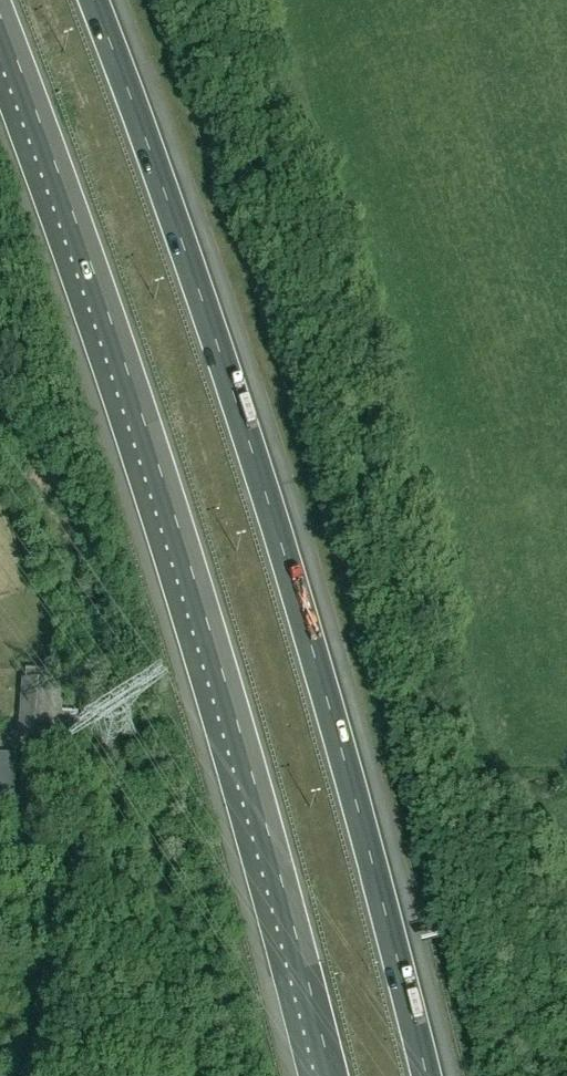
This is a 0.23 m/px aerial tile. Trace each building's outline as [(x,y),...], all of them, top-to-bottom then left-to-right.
[(19,681),(17,738),(61,739),(63,683),(19,681)]
